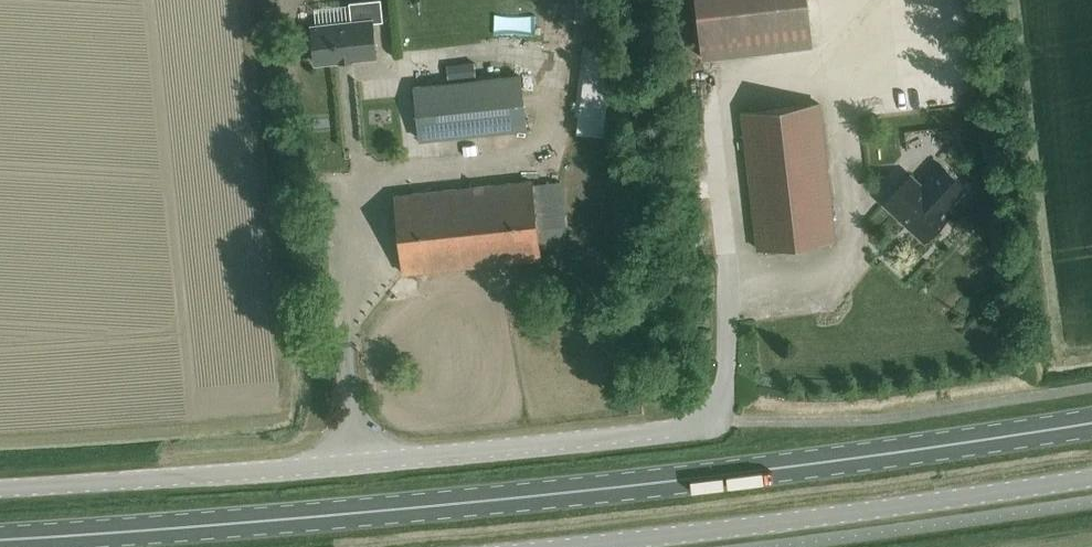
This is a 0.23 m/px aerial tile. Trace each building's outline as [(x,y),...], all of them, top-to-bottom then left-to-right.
[(315,62),(339,60),(339,61),(352,60),(352,59),(376,56),(372,22),(383,21),(381,0),(366,0),(349,2),(351,22),(311,26),(315,62)] [(702,57),(813,45),(808,0),(696,0),(702,57)] [(420,140),(525,128),(520,76),(414,87),(420,140)] [(757,248),(835,239),(820,103),(742,112),(757,248)] [(910,175),(884,203),(924,240),(950,212),(946,208),(966,187),(942,165),(923,186),(910,175)] [(404,273),(540,258),(531,181),(395,195),(404,273)]
